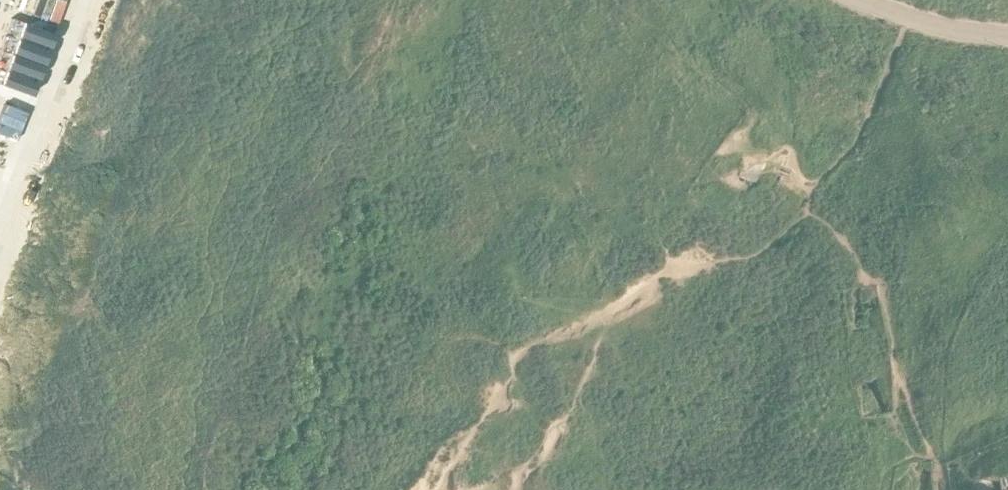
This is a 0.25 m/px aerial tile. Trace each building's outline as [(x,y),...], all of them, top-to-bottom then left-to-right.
[(39,15),(47,18),(54,0),(45,0),(39,15)] [(11,15),(0,48),(0,82),(30,93),(53,30),(11,15)] [(0,110),(0,131),(16,136),(26,109),(3,101),(0,110)] [(735,172),(736,173),(735,174),(735,176),(736,177),(737,179),(739,180),(741,180),(742,179),(743,178),(760,189),(761,190),(770,196),(772,192),(776,194),(785,180),(788,177),(790,173),(795,166),(791,164),(794,160),(782,152),(785,149),(780,145),(778,144),(770,139),(759,155),(757,157),(756,155),(749,151),(741,163),(740,165),(735,172)] [(1001,489),(1007,489),(1007,473),(1005,474),(1002,475),(998,476),(1001,489)]
